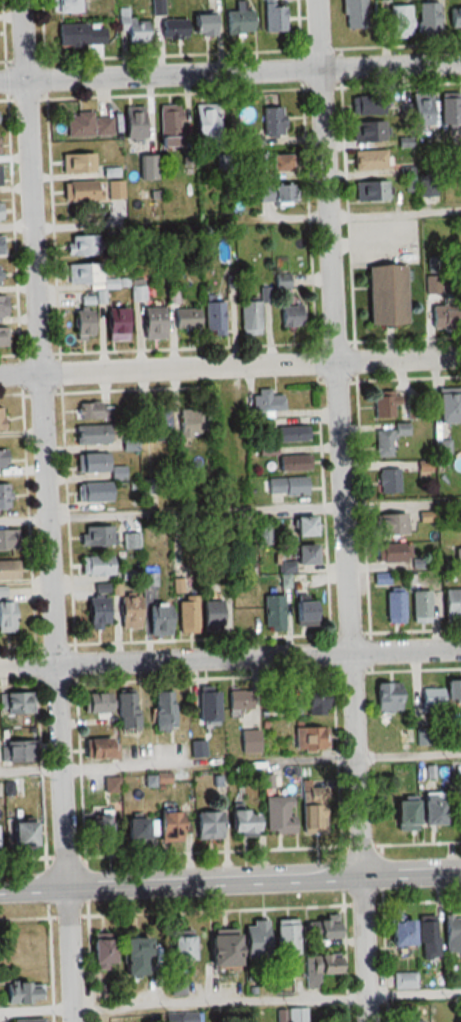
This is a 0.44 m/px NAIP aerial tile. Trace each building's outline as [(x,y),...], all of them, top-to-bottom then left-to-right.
[(50,12),(74,12),(74,0),(50,0),(50,12)] [(151,15),(166,15),(166,0),(151,0),(151,15)] [(262,32),(286,31),(285,6),(276,6),(276,0),(261,0),(262,32)] [(344,28),(365,28),(365,0),(344,0),(344,28)] [(438,35),(438,2),(417,2),(417,36),(438,35)] [(389,5),(389,37),(409,37),(409,5),(389,5)] [(119,42),(147,42),(147,20),(128,20),(128,8),(119,8),(119,42)] [(447,8),(447,28),(460,28),(460,8),(447,8)] [(225,33),(252,33),(252,9),(225,9),(225,33)] [(214,15),(190,15),(190,35),(214,35),(214,15)] [(186,38),(185,19),(157,19),(158,39),(186,38)] [(102,24),(55,24),(55,45),(102,45),(102,24)] [(409,126),(430,126),(430,94),(409,94),(409,126)] [(353,96),(353,115),(382,115),(381,95),(353,96)] [(439,126),(458,126),(458,98),(439,98),(439,126)] [(214,103),(192,103),(192,140),(214,140),(214,103)] [(179,145),(179,104),(157,104),(157,145),(179,145)] [(122,106),(122,140),(144,140),(144,106),(122,106)] [(283,107),(261,107),(261,134),(283,134),(283,107)] [(66,136),(93,136),(93,135),(112,135),(112,117),(91,117),(91,112),(65,113),(66,136)] [(353,122),(353,141),(384,141),(384,122),(353,122)] [(385,169),(385,151),(353,151),(353,169),(385,169)] [(61,172),(93,172),(93,153),(61,153),(61,172)] [(293,171),(293,154),(267,154),(267,171),(293,171)] [(123,198),(122,180),(104,182),(105,200),(123,198)] [(63,201),(98,201),(98,181),(63,181),(63,201)] [(385,181),(354,181),(354,202),(385,202),(385,181)] [(258,203),(296,203),(296,185),(258,185),(258,203)] [(67,256),(101,256),(101,235),(67,235),(67,256)] [(81,263),(66,264),(67,283),(82,283),(81,263)] [(366,327),(403,326),(403,266),(365,266),(366,327)] [(222,335),(222,302),(205,302),(205,335),(222,335)] [(239,302),(239,335),(259,335),(259,302),(239,302)] [(302,306),(279,306),(279,327),(302,327),(302,306)] [(458,328),(458,307),(431,307),(431,328),(458,328)] [(164,340),(163,308),(141,308),(141,340),(164,340)] [(126,341),(126,309),(105,309),(105,341),(126,341)] [(198,329),(198,309),(173,309),(173,329),(198,329)] [(94,339),(94,311),(72,311),(72,339),(94,339)] [(269,397),(269,390),(257,391),(259,413),(283,412),(282,396),(269,397)] [(434,423),(459,423),(459,393),(434,393),(434,423)] [(400,419),(400,395),(373,395),(373,419),(400,419)] [(105,420),(105,404),(77,404),(77,420),(105,420)] [(177,434),(205,434),(205,409),(177,409),(177,434)] [(170,411),(141,411),(141,433),(170,433),(170,411)] [(392,438),(410,438),(410,425),(375,425),(375,458),(392,458),(392,438)] [(110,445),(110,426),(74,426),(74,445),(110,445)] [(275,442),(307,442),(307,428),(275,428),(275,442)] [(450,455),(450,442),(435,442),(435,455),(450,455)] [(110,473),(111,481),(125,481),(125,468),(110,468),(109,454),(76,455),(77,474),(110,473)] [(308,456),(277,456),(277,472),(308,472),(308,456)] [(432,462),(418,462),(418,478),(432,478),(432,462)] [(399,494),(399,470),(379,470),(379,494),(399,494)] [(307,478),(266,478),(266,495),(307,495),(307,478)] [(77,484),(77,503),(112,503),(112,484),(77,484)] [(8,485),(0,485),(0,510),(8,510),(8,485)] [(404,535),(404,514),(376,514),(376,535),(404,535)] [(311,517),(292,517),(292,537),(311,537),(311,517)] [(258,543),(269,544),(271,525),(260,524),(258,543)] [(80,527),(80,546),(112,546),(112,527),(80,527)] [(0,530),(0,550),(16,550),(16,530),(0,530)] [(293,545),(293,565),(313,565),(313,545),(293,545)] [(374,562),(409,562),(409,545),(374,545),(374,562)] [(80,576),(113,576),(113,557),(80,557),(80,576)] [(16,561),(0,561),(0,581),(16,581),(16,561)] [(460,622),(460,590),(442,590),(441,622),(460,622)] [(250,591),(230,591),(230,632),(250,632),(250,591)] [(411,622),(430,622),(430,591),(411,591),(411,622)] [(403,623),(403,592),(385,592),(385,623),(403,623)] [(263,596),(263,632),(283,632),(283,596),(263,596)] [(137,597),(116,597),(116,629),(137,629),(137,597)] [(178,597),(178,633),(195,633),(195,597),(178,597)] [(105,598),(85,598),(85,632),(105,632),(105,598)] [(316,601),(291,601),(291,626),(316,626),(316,601)] [(220,602),(200,602),(200,627),(220,627),(220,602)] [(14,603),(0,603),(0,632),(14,632),(14,603)] [(170,636),(170,605),(148,605),(148,636),(170,636)] [(421,705),(460,706),(460,678),(445,678),(444,689),(421,688),(421,705)] [(402,683),(374,683),(374,713),(402,713),(402,683)] [(152,691),(152,730),(173,730),(173,691),(152,691)] [(252,691),(227,691),(227,710),(252,710),(252,691)] [(120,732),(140,729),(136,692),(115,694),(120,732)] [(217,724),(217,692),(197,692),(197,724),(217,724)] [(0,693),(0,714),(31,714),(31,693),(0,693)] [(110,694),(80,694),(80,713),(110,713),(110,694)] [(301,701),(286,701),(286,716),(300,716),(301,701)] [(293,728),(293,751),(326,751),(326,728),(293,728)] [(241,730),(241,753),(258,753),(258,730),(241,730)] [(118,758),(118,739),(83,739),(83,758),(118,758)] [(32,742),(2,742),(2,761),(32,761),(32,742)] [(300,788),(300,833),(323,832),(322,788),(300,788)] [(440,793),(417,793),(417,825),(440,825),(440,793)] [(264,797),(264,834),(290,834),(290,797),(264,797)] [(391,800),(391,826),(412,826),(412,800),(391,800)] [(226,810),(226,835),(254,835),(254,810),(226,810)] [(177,842),(177,813),(156,813),(156,842),(177,842)] [(220,813),(192,813),(192,839),(220,839),(220,813)] [(107,816),(89,816),(89,842),(107,842),(107,816)] [(143,819),(123,819),(123,844),(143,844),(143,819)] [(31,847),(31,823),(8,823),(8,848),(31,847)] [(444,917),(444,952),(460,952),(460,917),(444,917)] [(296,920),(276,920),(276,956),(296,956),(296,920)] [(308,920),(308,940),(340,940),(340,920),(308,920)] [(389,920),(389,946),(411,946),(411,920),(389,920)] [(241,927),(241,960),(267,960),(267,921),(250,921),(250,927),(241,927)] [(419,921),(419,959),(437,959),(437,921),(419,921)] [(234,968),(234,935),(208,935),(208,968),(234,968)] [(166,962),(188,961),(188,937),(166,937),(166,962)] [(144,939),(118,939),(118,976),(144,976),(144,939)] [(108,967),(108,941),(87,941),(87,967),(108,967)] [(305,957),(307,988),(320,987),(319,975),(339,974),(338,955),(305,957)] [(417,973),(395,973),(395,988),(417,988),(417,973)] [(185,982),(171,982),(171,995),(185,995),(185,982)] [(41,1002),(41,983),(3,984),(3,1003),(41,1002)]
